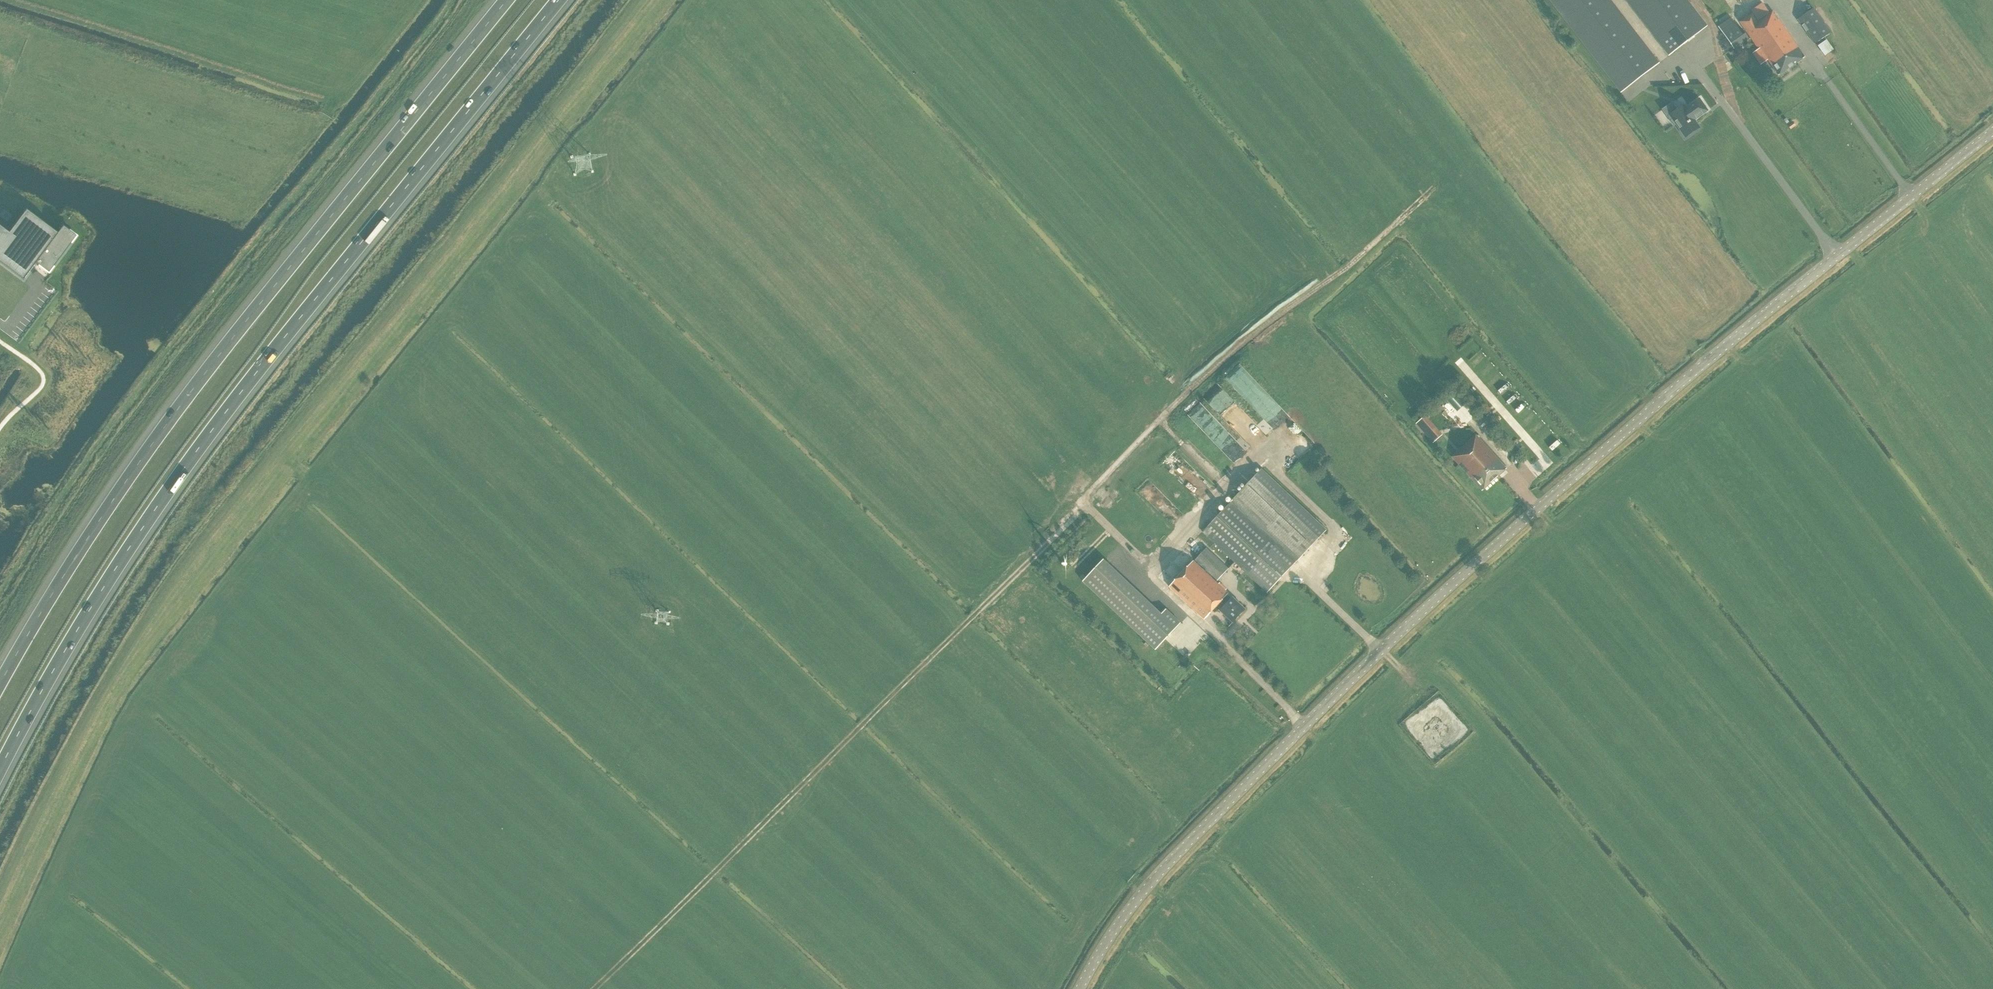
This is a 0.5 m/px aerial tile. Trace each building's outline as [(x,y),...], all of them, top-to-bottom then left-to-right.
[(1659,63),(1611,0),(1550,0),(1621,92),(1659,63)] [(1707,26),(1687,0),(1626,0),(1669,55),(1707,26)] [(1814,44),(1831,32),(1814,8),(1797,19),(1814,44)] [(1778,75),(1804,57),(1772,11),(1758,21),(1752,13),(1740,22),(1766,60),(1778,75)] [(1733,48),(1748,38),(1741,28),(1739,30),(1730,18),(1718,27),(1733,48)] [(1680,117),(1664,129),(1671,138),(1673,136),(1683,149),(1696,138),(1690,131),(1703,121),(1695,110),(1682,120),(1680,117)] [(23,280),(36,263),(49,273),(76,236),(63,226),(58,233),(27,210),(9,233),(0,226),(0,262),(23,280)] [(1480,426),(1486,421),(1479,413),(1473,418),(1480,426)] [(1429,429),(1421,419),(1417,424),(1424,433),(1429,429)] [(1476,434),(1451,457),(1481,490),(1506,468),(1476,434)] [(1262,468),(1254,477),(1200,534),(1203,538),(1206,535),(1267,593),(1319,538),(1326,529),(1262,468)] [(1229,569),(1207,548),(1196,560),(1218,581),(1229,569)] [(1161,613),(1103,559),(1083,581),(1155,650),(1181,623),(1166,609),(1161,613)] [(1228,593),(1193,561),(1169,586),(1204,619),(1217,606),(1221,609),(1220,610),(1233,622),(1245,609),(1232,597),(1231,598),(1227,594),(1228,593)]
